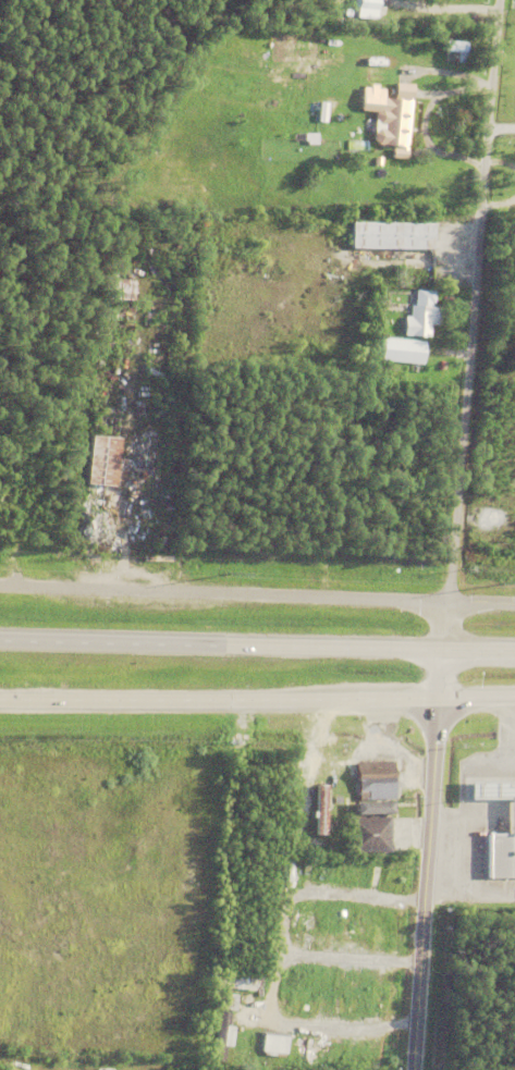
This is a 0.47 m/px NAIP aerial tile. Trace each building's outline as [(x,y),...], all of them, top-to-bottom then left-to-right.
[(363,11),(364,0),(377,0),(377,12),(363,11)] [(441,63),(443,44),(465,45),(463,65),(441,63)] [(382,91),(382,96),(388,97),(388,101),(410,103),(405,162),(391,160),(392,149),(392,148),(376,147),(371,142),(372,135),(378,131),(382,132),(382,127),(378,127),(373,122),(375,115),(379,114),(360,112),(363,89),(369,90),(369,86),(376,87),(376,90),(382,91)] [(415,90),(414,96),(410,96),(410,100),(401,99),(401,96),(393,95),(394,88),(403,88),(403,87),(412,88),(412,90),(415,90)] [(305,143),(317,143),(317,134),(305,133),(305,143)] [(350,251),(351,216),(377,216),(377,225),(430,226),(430,253),(350,251)] [(105,303),(106,282),(132,283),(131,304),(105,303)] [(430,306),(430,309),(441,309),(440,328),(430,327),(429,340),(403,339),(404,318),(408,318),(409,308),(414,308),(415,292),(434,294),(433,306),(430,306)] [(427,346),(427,341),(441,342),(441,339),(446,340),(446,347),(427,346)] [(389,362),(390,350),(403,352),(402,364),(389,362)] [(85,488),(89,440),(118,442),(113,491),(85,488)] [(366,803),(366,795),(356,796),(356,784),(365,784),(364,766),(391,764),(393,802),(366,803)] [(323,785),(308,785),(307,834),(321,835),(323,785)] [(467,788),(514,787),(514,883),(486,883),(486,839),(505,839),(505,805),(467,805),(467,788)] [(382,801),(345,802),(346,815),(383,814),(382,801)] [(347,822),(353,822),(353,809),(389,808),(390,857),(347,857),(347,822)] [(294,839),(302,827),(307,831),(299,843),(294,839)] [(319,856),(320,850),(335,854),(334,860),(319,856)] [(377,888),(377,887),(370,886),(371,873),(379,874),(379,872),(384,873),(382,889),(377,888)] [(355,975),(345,975),(344,991),(354,992),(355,975)] [(232,994),(215,993),(215,1009),(231,1010),(232,994)] [(305,1017),(315,1017),(314,993),(304,993),(305,1017)] [(345,1016),(354,1016),(354,997),(345,997),(345,1016)] [(226,1012),(212,1011),(210,1061),(223,1062),(226,1012)] [(261,1050),(263,1034),(287,1035),(286,1053),(261,1050)] [(311,1039),(301,1038),(300,1059),(310,1060),(311,1039)] [(345,1059),(344,1043),(336,1043),(336,1059),(345,1059)]
